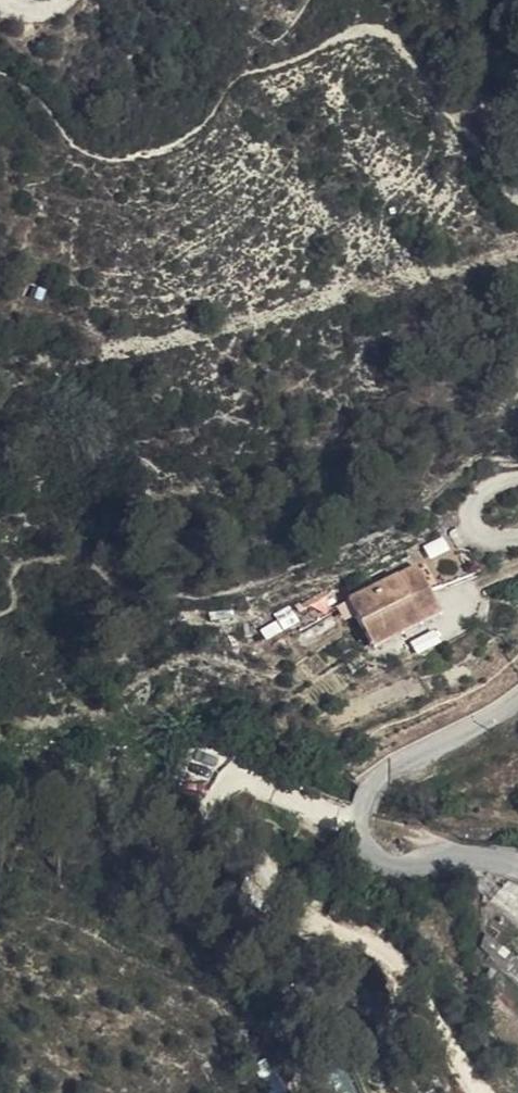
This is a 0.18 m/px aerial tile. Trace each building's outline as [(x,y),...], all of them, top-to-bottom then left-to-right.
[(415,562),(346,593),(365,638),(434,606),(415,562)] [(300,631),(338,614),(333,601),(295,617),(300,631)] [(504,929),(517,945),(517,918),(504,929)] [(504,929),(497,922),(497,945),(517,969),(517,945),(504,929)] [(502,974),(494,978),(506,999),(514,993),(502,974)]
